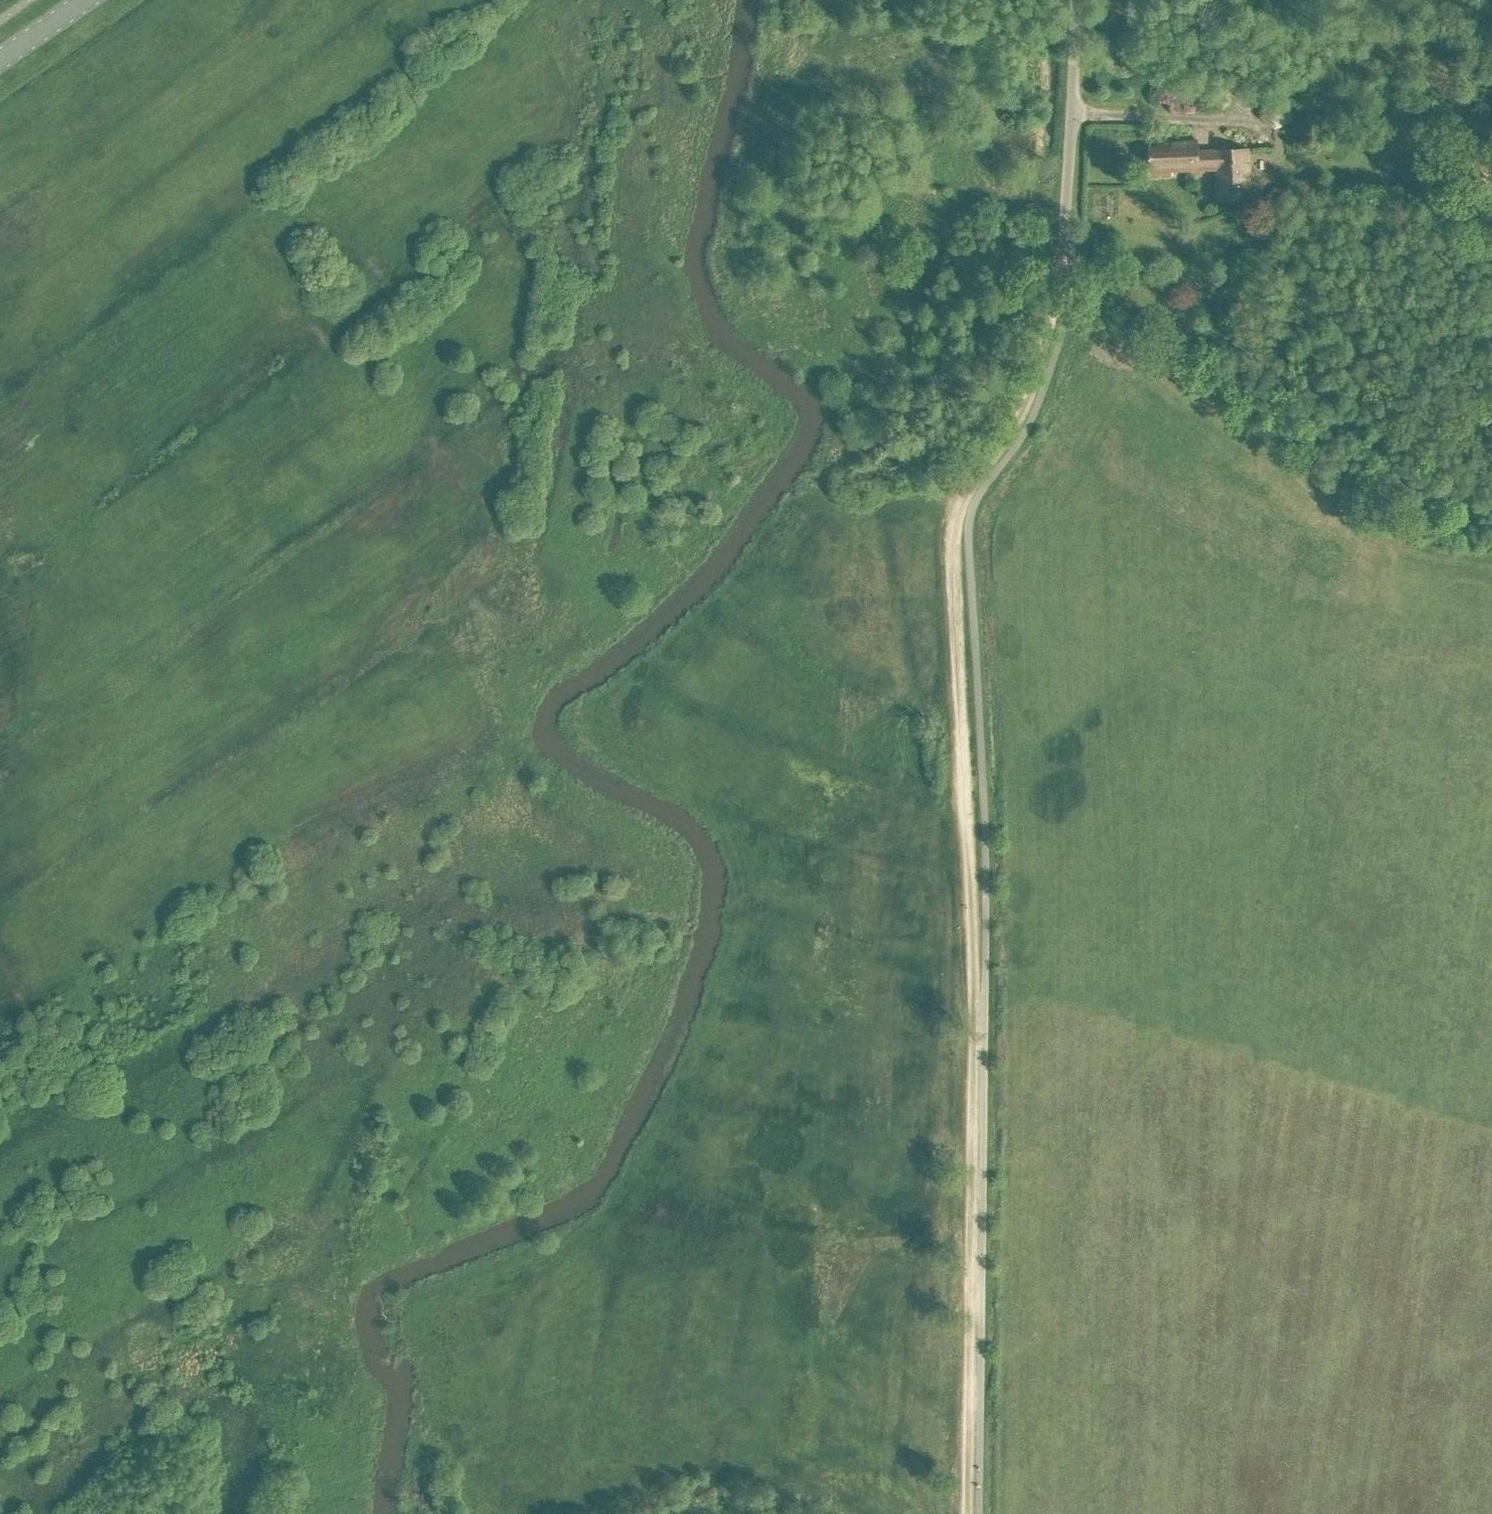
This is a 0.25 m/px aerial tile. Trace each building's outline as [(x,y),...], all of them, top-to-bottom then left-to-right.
[(1199,150),(1197,141),(1158,142),(1158,148),(1149,148),(1150,175),(1172,174),(1172,171),(1216,170),(1216,199),(1250,198),(1249,149),(1199,150)]
